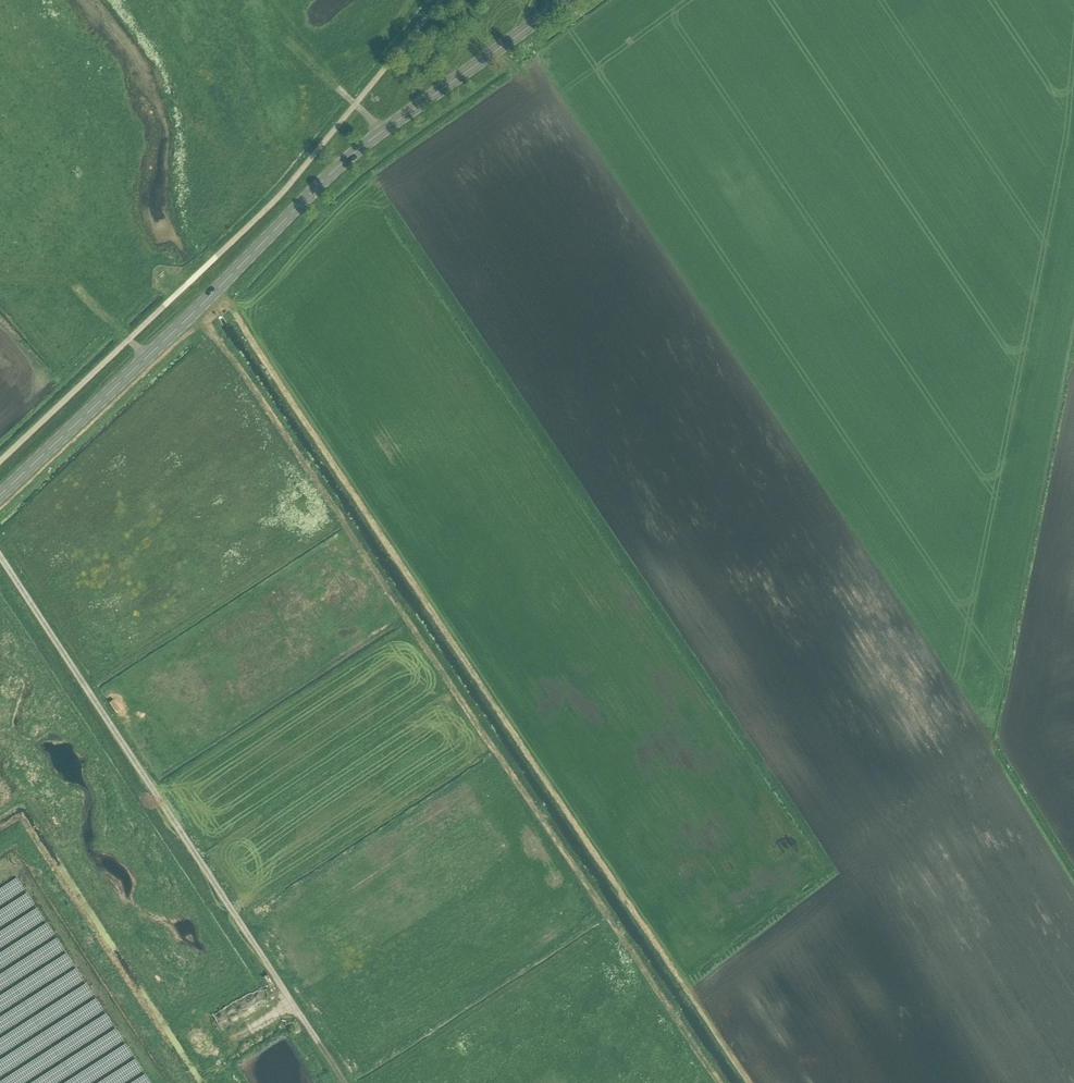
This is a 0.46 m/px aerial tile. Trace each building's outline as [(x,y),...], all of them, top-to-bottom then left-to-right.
[(118,712),(123,710),(118,697),(113,699),(118,712)] [(314,1082),(301,1068),(293,1075),(298,1081),(295,1082),(313,1082),(314,1082)]
